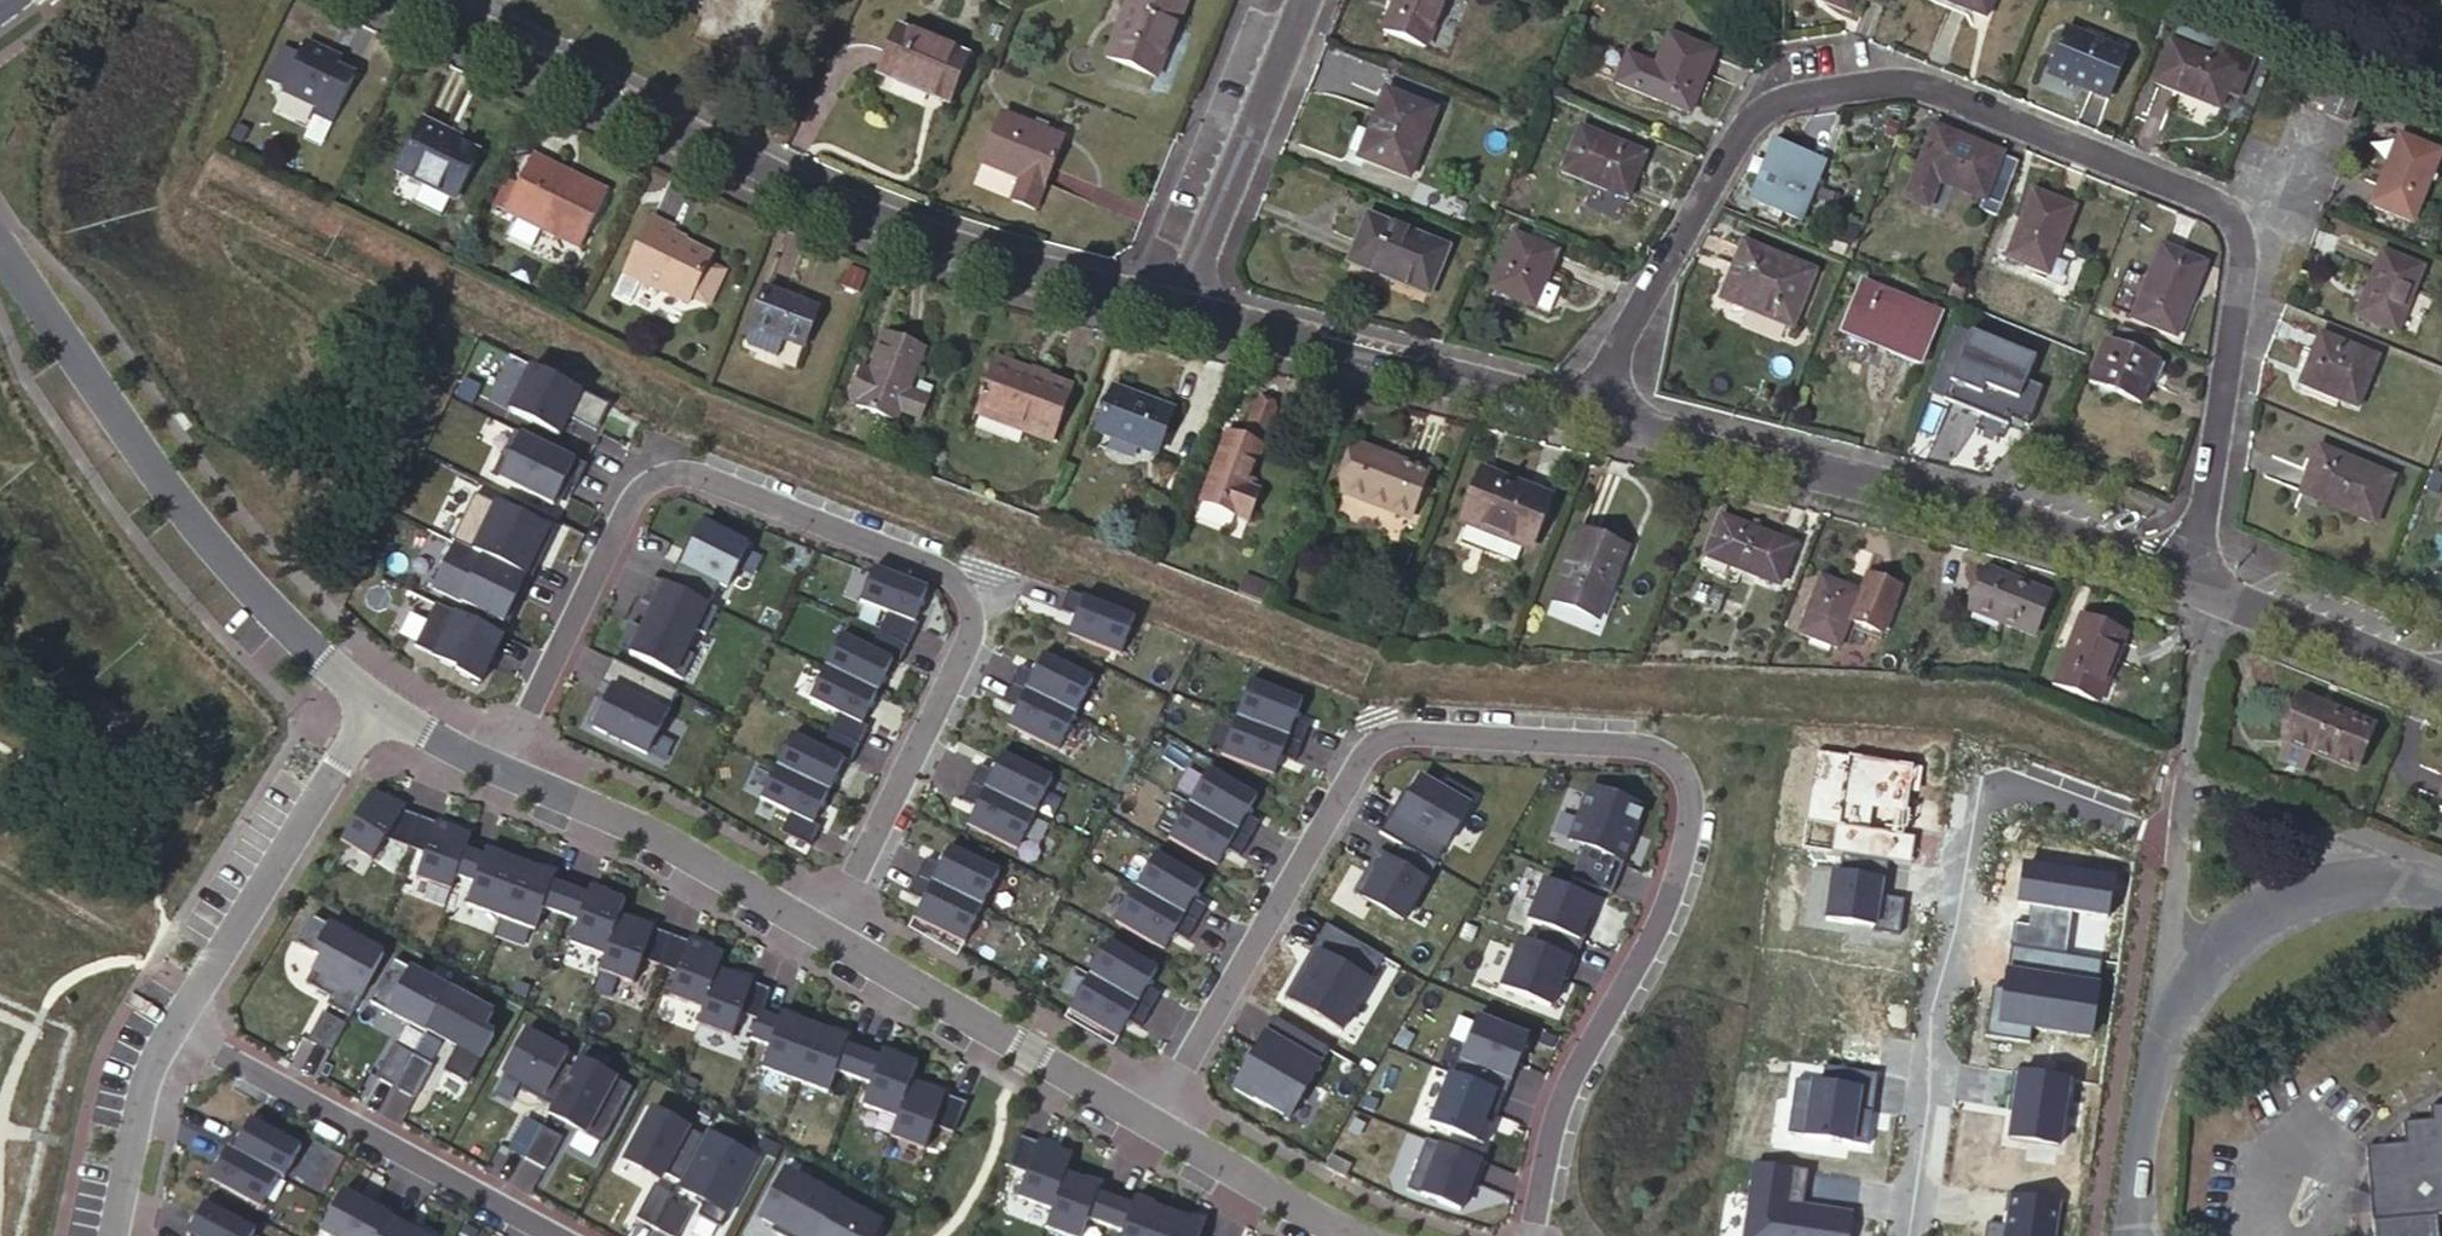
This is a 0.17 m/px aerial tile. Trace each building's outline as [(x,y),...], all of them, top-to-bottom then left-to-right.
[(1184,5),(1171,0),(1129,0),(1106,57),(1155,77),(1184,5)] [(1445,0),(1396,0),(1383,33),(1425,49),(1445,0)] [(1823,1),(1846,10),(1851,0),(1823,0),(1823,1)] [(1984,16),(1991,0),(1926,0),(1963,15),(1965,8),(1984,16)] [(948,102),(967,57),(898,28),(878,73),(948,102)] [(2047,70),(2109,96),(2125,57),(2063,31),(2047,70)] [(1615,82),(1689,112),(1714,53),(1669,32),(1655,65),(1627,53),(1615,82)] [(338,57),(302,41),(281,88),(315,103),(313,109),(332,118),(351,74),(334,66),(338,57)] [(2154,82),(2219,108),(2234,67),(2169,41),(2154,82)] [(2325,107),(2331,89),(2318,84),(2311,101),(2325,107)] [(2334,84),(2332,86),(2331,89),(2325,107),(2323,112),(2346,121),(2356,96),(2357,93),(2334,84)] [(1385,92),(1369,130),(1358,156),(1357,159),(1408,180),(1435,113),(1385,92)] [(443,125),(422,115),(399,166),(457,192),(478,146),(441,129),(443,125)] [(1034,210),(1062,140),(1001,115),(981,163),(1020,179),(1011,200),(1034,210)] [(1358,156),(1369,130),(1356,125),(1347,151),(1358,156)] [(1561,170),(1625,196),(1643,154),(1580,126),(1561,170)] [(2001,153),(1933,126),(1904,197),(1927,206),(1938,180),(1983,198),(1980,205),(1997,212),(2000,205),(2017,161),(2000,154),(2001,153)] [(2364,221),(2404,238),(2439,152),(2398,135),(2364,221)] [(1752,200),(1800,219),(1823,161),(1775,141),(1752,200)] [(531,151),(506,206),(582,241),(608,183),(576,168),(575,171),(531,151)] [(2005,256),(2048,273),(2074,208),(2031,191),(2005,256)] [(675,217),(652,207),(626,264),(665,281),(667,278),(693,290),(714,243),(672,224),(675,217)] [(1429,296),(1447,251),(1367,218),(1349,263),(1429,296)] [(1490,288),(1533,306),(1543,283),(1556,252),(1512,234),(1490,288)] [(2314,299),(2354,316),(2381,252),(2340,235),(2314,299)] [(1721,298),(1792,326),(1814,270),(1744,242),(1721,298)] [(2131,319),(2175,336),(2205,264),(2161,246),(2131,319)] [(1543,283),(1533,306),(1547,311),(1557,289),(1543,283)] [(1842,333),(1918,363),(1938,313),(1861,283),(1842,333)] [(763,284),(750,324),(789,338),(803,343),(817,304),(763,284)] [(888,316),(874,354),(870,363),(861,359),(853,381),(863,385),(861,391),(902,406),(906,394),(927,402),(935,381),(914,372),(929,332),(888,316)] [(789,338),(750,324),(745,336),(748,343),(778,353),(785,350),(789,338)] [(2159,343),(2123,328),(2116,346),(2105,341),(2088,382),(2140,404),(2150,379),(2156,382),(2163,364),(2152,359),(2159,343)] [(2298,384),(2356,408),(2377,358),(2318,333),(2298,384)] [(870,363),(874,354),(865,350),(861,359),(870,363)] [(1944,399),(2009,424),(2027,380),(1961,354),(1944,399)] [(1051,444),(1073,385),(994,356),(964,440),(966,440),(976,412),(1026,430),(1024,433),(1051,444)] [(609,404),(531,364),(508,409),(558,435),(567,417),(574,420),(578,412),(599,423),(609,404)] [(466,377),(456,396),(471,403),(481,384),(466,377)] [(1154,455),(1170,411),(1110,389),(1094,432),(1154,455)] [(578,412),(574,420),(595,431),(599,423),(578,412)] [(587,463),(522,431),(512,451),(505,447),(492,474),(553,504),(566,479),(577,484),(587,463)] [(1245,518),(1257,490),(1242,485),(1244,477),(1256,446),(1225,433),(1199,501),(1245,518)] [(2298,493),(2373,524),(2392,478),(2317,447),(2298,493)] [(1340,494),(1408,521),(1426,475),(1358,449),(1340,494)] [(1522,542),(1528,545),(1547,497),(1483,472),(1464,519),(1468,521),(1489,529),(1522,542)] [(1242,485),(1257,490),(1260,483),(1244,477),(1242,485)] [(475,492),(452,539),(456,540),(531,577),(540,560),(534,557),(548,529),(553,532),(554,531),(475,492)] [(1704,556),(1778,584),(1793,545),(1720,517),(1704,556)] [(1482,547),(1489,529),(1468,521),(1460,539),(1482,547)] [(678,561),(667,583),(708,604),(718,583),(727,587),(748,544),(706,525),(703,523),(683,564),(678,561)] [(1552,599),(1599,618),(1626,547),(1580,528),(1552,599)] [(1489,529),(1482,547),(1515,560),(1522,542),(1489,529)] [(531,577),(456,540),(433,587),(462,601),(463,600),(508,624),(516,609),(511,606),(517,594),(522,596),(531,577)] [(927,588),(874,567),(861,601),(888,612),(879,631),(908,645),(918,624),(914,622),(927,588)] [(1969,611),(2033,635),(2050,593),(1986,569),(1969,611)] [(667,583),(652,576),(640,601),(652,607),(641,629),(630,624),(619,647),(681,678),(693,654),(685,650),(695,629),(705,633),(717,608),(708,604),(667,583)] [(1820,576),(1799,633),(1839,647),(1860,592),(1820,576)] [(1135,617),(1068,591),(1061,610),(1075,616),(1068,635),(1120,655),(1135,617)] [(416,639),(414,644),(435,654),(433,656),(457,668),(456,670),(479,682),(489,663),(486,661),(492,651),(494,652),(503,634),(435,601),(427,618),(416,639)] [(397,630),(416,639),(427,618),(408,608),(397,630)] [(2080,616),(2055,684),(2100,702),(2126,633),(2080,616)] [(871,651),(841,637),(826,667),(876,692),(891,661),(898,664),(908,645),(879,631),(871,651)] [(1020,667),(1012,683),(1075,715),(1093,680),(1043,655),(1033,673),(1020,667)] [(677,691),(612,659),(601,682),(611,687),(605,699),(600,697),(587,723),(646,752),(677,691)] [(860,745),(868,727),(861,724),(876,692),(826,667),(810,698),(841,714),(832,732),(860,745)] [(1302,702),(1249,681),(1235,718),(1301,744),(1308,726),(1294,720),(1302,702)] [(1075,715),(1012,683),(1003,702),(1016,708),(1007,726),(1057,751),(1075,715)] [(2311,752),(2355,770),(2373,725),(2300,696),(2282,741),(2274,760),(2303,772),(2311,752)] [(1235,718),(1220,755),(1273,776),(1280,757),(1294,762),(1301,744),(1235,718)] [(823,749),(793,734),(777,766),(829,792),(844,761),(851,764),(860,745),(832,732),(823,749)] [(979,766),(971,782),(1034,814),(1052,779),(1001,754),(992,772),(979,766)] [(777,766),(761,798),(790,813),(781,831),(810,846),(820,827),(813,823),(829,792),(777,766)] [(1255,796),(1207,767),(1186,802),(1247,838),(1257,821),(1244,814),(1255,796)] [(1441,790),(1420,778),(1409,797),(1402,809),(1396,805),(1379,834),(1401,847),(1435,866),(1475,797),(1447,781),(1441,790)] [(1034,814),(971,782),(962,801),(975,808),(966,826),(1016,851),(1034,814)] [(341,838),(372,858),(386,836),(408,844),(419,813),(401,807),(372,788),(341,838)] [(1590,788),(1569,841),(1584,847),(1571,879),(1611,895),(1644,809),(1590,788)] [(1403,793),(1396,805),(1402,809),(1409,797),(1403,793)] [(1186,802),(1166,836),(1214,865),(1224,847),(1237,855),(1247,838),(1186,802)] [(425,850),(416,874),(451,887),(456,873),(468,841),(471,832),(419,813),(408,844),(425,850)] [(474,880),(466,902),(500,915),(520,860),(468,841),(456,873),(474,880)] [(1435,866),(1401,847),(1392,863),(1375,854),(1352,893),(1401,922),(1435,866)] [(926,862),(919,876),(982,907),(998,873),(948,849),(939,868),(926,862)] [(1203,882),(1154,854),(1135,888),(1197,924),(1206,907),(1193,900),(1203,882)] [(500,915),(534,927),(543,905),(560,911),(572,879),(520,860),(500,915)] [(982,907),(919,876),(909,897),(923,903),(914,921),(965,945),(982,907)] [(578,918),(570,940),(605,952),(619,914),(625,898),(572,879),(560,911),(578,918)] [(1533,945),(1574,962),(1582,942),(1578,940),(1584,925),(1594,900),(1544,880),(1527,922),(1541,927),(1533,945)] [(1135,888),(1115,924),(1164,952),(1174,934),(1187,941),(1197,924),(1135,888)] [(382,954),(307,913),(292,941),(318,955),(305,981),(331,995),(326,1003),(349,1015),(382,954)] [(599,968),(633,980),(642,956),(660,962),(671,933),(619,914),(605,952),(599,968)] [(914,921),(911,929),(959,957),(965,945),(914,921)] [(1383,958),(1326,925),(1306,958),(1313,962),(1308,971),(1301,967),(1283,997),(1341,1031),(1383,958)] [(1588,927),(1584,925),(1578,940),(1582,942),(1588,927)] [(660,962),(678,969),(669,993),(703,1006),(717,968),(723,952),(671,933),(660,962)] [(1574,962),(1520,940),(1500,988),(1549,1008),(1561,978),(1567,980),(1574,962)] [(1157,970),(1109,941),(1089,975),(1150,1011),(1159,995),(1146,987),(1157,970)] [(2010,949),(2004,991),(1993,990),(1992,991),(2004,993),(2002,1006),(1990,1004),(1985,1038),(2029,1045),(2031,1030),(2090,1039),(2102,963),(2010,949)] [(447,989),(393,960),(369,1002),(424,1032),(425,1030),(447,989)] [(697,1021),(732,1034),(741,1010),(758,1017),(763,1006),(769,988),(717,968),(703,1006),(697,1021)] [(456,972),(449,985),(457,990),(465,976),(456,972)] [(1089,975),(1068,1010),(1116,1038),(1127,1021),(1140,1028),(1150,1011),(1089,975)] [(447,989),(425,1030),(455,1046),(442,1070),(467,1084),(493,1036),(483,1030),(492,1014),(447,989)] [(2004,993),(1992,991),(1990,1004),(2002,1006),(2004,993)] [(2372,999),(2353,1011),(2371,1039),(2390,1027),(2372,999)] [(751,1037),(770,1045),(761,1066),(794,1079),(814,1025),(763,1006),(758,1017),(751,1037)] [(307,1039),(329,1051),(345,1022),(322,1010),(307,1039)] [(1068,1010),(1064,1018),(1112,1046),(1116,1038),(1068,1010)] [(1469,1012),(1445,1073),(1448,1074),(1497,1094),(1510,1061),(1506,1060),(1517,1031),(1469,1012)] [(1289,1115),(1328,1049),(1274,1017),(1256,1048),(1263,1053),(1257,1063),(1250,1059),(1235,1084),(1289,1115)] [(794,1079),(827,1091),(836,1069),(853,1076),(864,1044),(814,1025),(794,1079)] [(578,1058),(525,1029),(501,1072),(523,1083),(520,1089),(552,1106),(578,1058)] [(412,1055),(392,1044),(374,1077),(393,1088),(412,1055)] [(853,1076),(871,1083),(863,1104),(896,1117),(910,1081),(916,1063),(864,1044),(853,1076)] [(412,1055),(393,1088),(413,1099),(431,1065),(412,1055)] [(552,1106),(548,1113),(601,1142),(631,1087),(578,1058),(552,1106)] [(1867,1117),(1871,1118),(1878,1076),(1824,1068),(1821,1086),(1795,1082),(1791,1109),(1808,1111),(1804,1138),(1867,1148),(1870,1126),(1865,1125),(1867,1117)] [(1497,1094),(1448,1074),(1428,1124),(1474,1144),(1482,1125),(1474,1122),(1480,1109),(1489,1113),(1497,1094)] [(889,1136),(924,1149),(933,1124),(953,1132),(968,1101),(910,1081),(896,1117),(889,1136)] [(2437,1218),(2441,1218),(2441,1106),(2429,1107),(2430,1121),(2405,1123),(2407,1145),(2367,1149),(2375,1235),(2439,1235),(2437,1218)] [(651,1108),(622,1160),(655,1178),(658,1174),(677,1184),(703,1137),(651,1108)] [(1808,1111),(1791,1109),(1786,1136),(1804,1138),(1808,1111)] [(250,1117),(233,1149),(278,1174),(283,1177),(301,1145),(250,1117)] [(508,1149),(524,1157),(541,1126),(525,1117),(508,1149)] [(541,1126),(524,1157),(544,1169),(561,1137),(541,1126)] [(677,1184),(676,1186),(704,1201),(697,1214),(720,1227),(757,1159),(706,1131),(703,1137),(677,1184)] [(1071,1153),(1019,1133),(1005,1163),(1025,1170),(1017,1194),(1051,1207),(1065,1172),(1071,1153)] [(1484,1163),(1425,1140),(1405,1190),(1458,1211),(1466,1193),(1470,1182),(1476,1185),(1484,1163)] [(227,1146),(210,1178),(260,1206),(278,1174),(233,1149),(227,1146)] [(1349,1165),(1330,1155),(1324,1167),(1343,1177),(1349,1165)] [(837,1199),(782,1169),(756,1216),(773,1225),(770,1230),(781,1235),(817,1235),(837,1199)] [(1087,1216),(1105,1222),(1116,1191),(1065,1172),(1051,1207),(1045,1225),(1074,1235),(1079,1235),(1087,1216)] [(1470,1182),(1466,1193),(1472,1195),(1476,1185),(1470,1182)] [(633,1220),(652,1230),(669,1199),(671,1195),(652,1185),(633,1220)] [(391,1210),(373,1201),(370,1207),(340,1191),(316,1235),(377,1235),(391,1210)] [(1119,1235),(1159,1235),(1168,1211),(1116,1191),(1105,1222),(1122,1229),(1119,1235)] [(669,1199),(652,1230),(663,1235),(676,1235),(690,1211),(669,1199)] [(817,1235),(878,1235),(884,1225),(837,1199),(817,1235)] [(204,1201),(187,1232),(192,1235),(193,1235),(251,1235),(255,1229),(204,1201)] [(377,1235),(431,1235),(407,1223),(409,1220),(391,1210),(377,1235)] [(1202,1224),(1168,1211),(1159,1235),(1198,1235),(1202,1224)]
